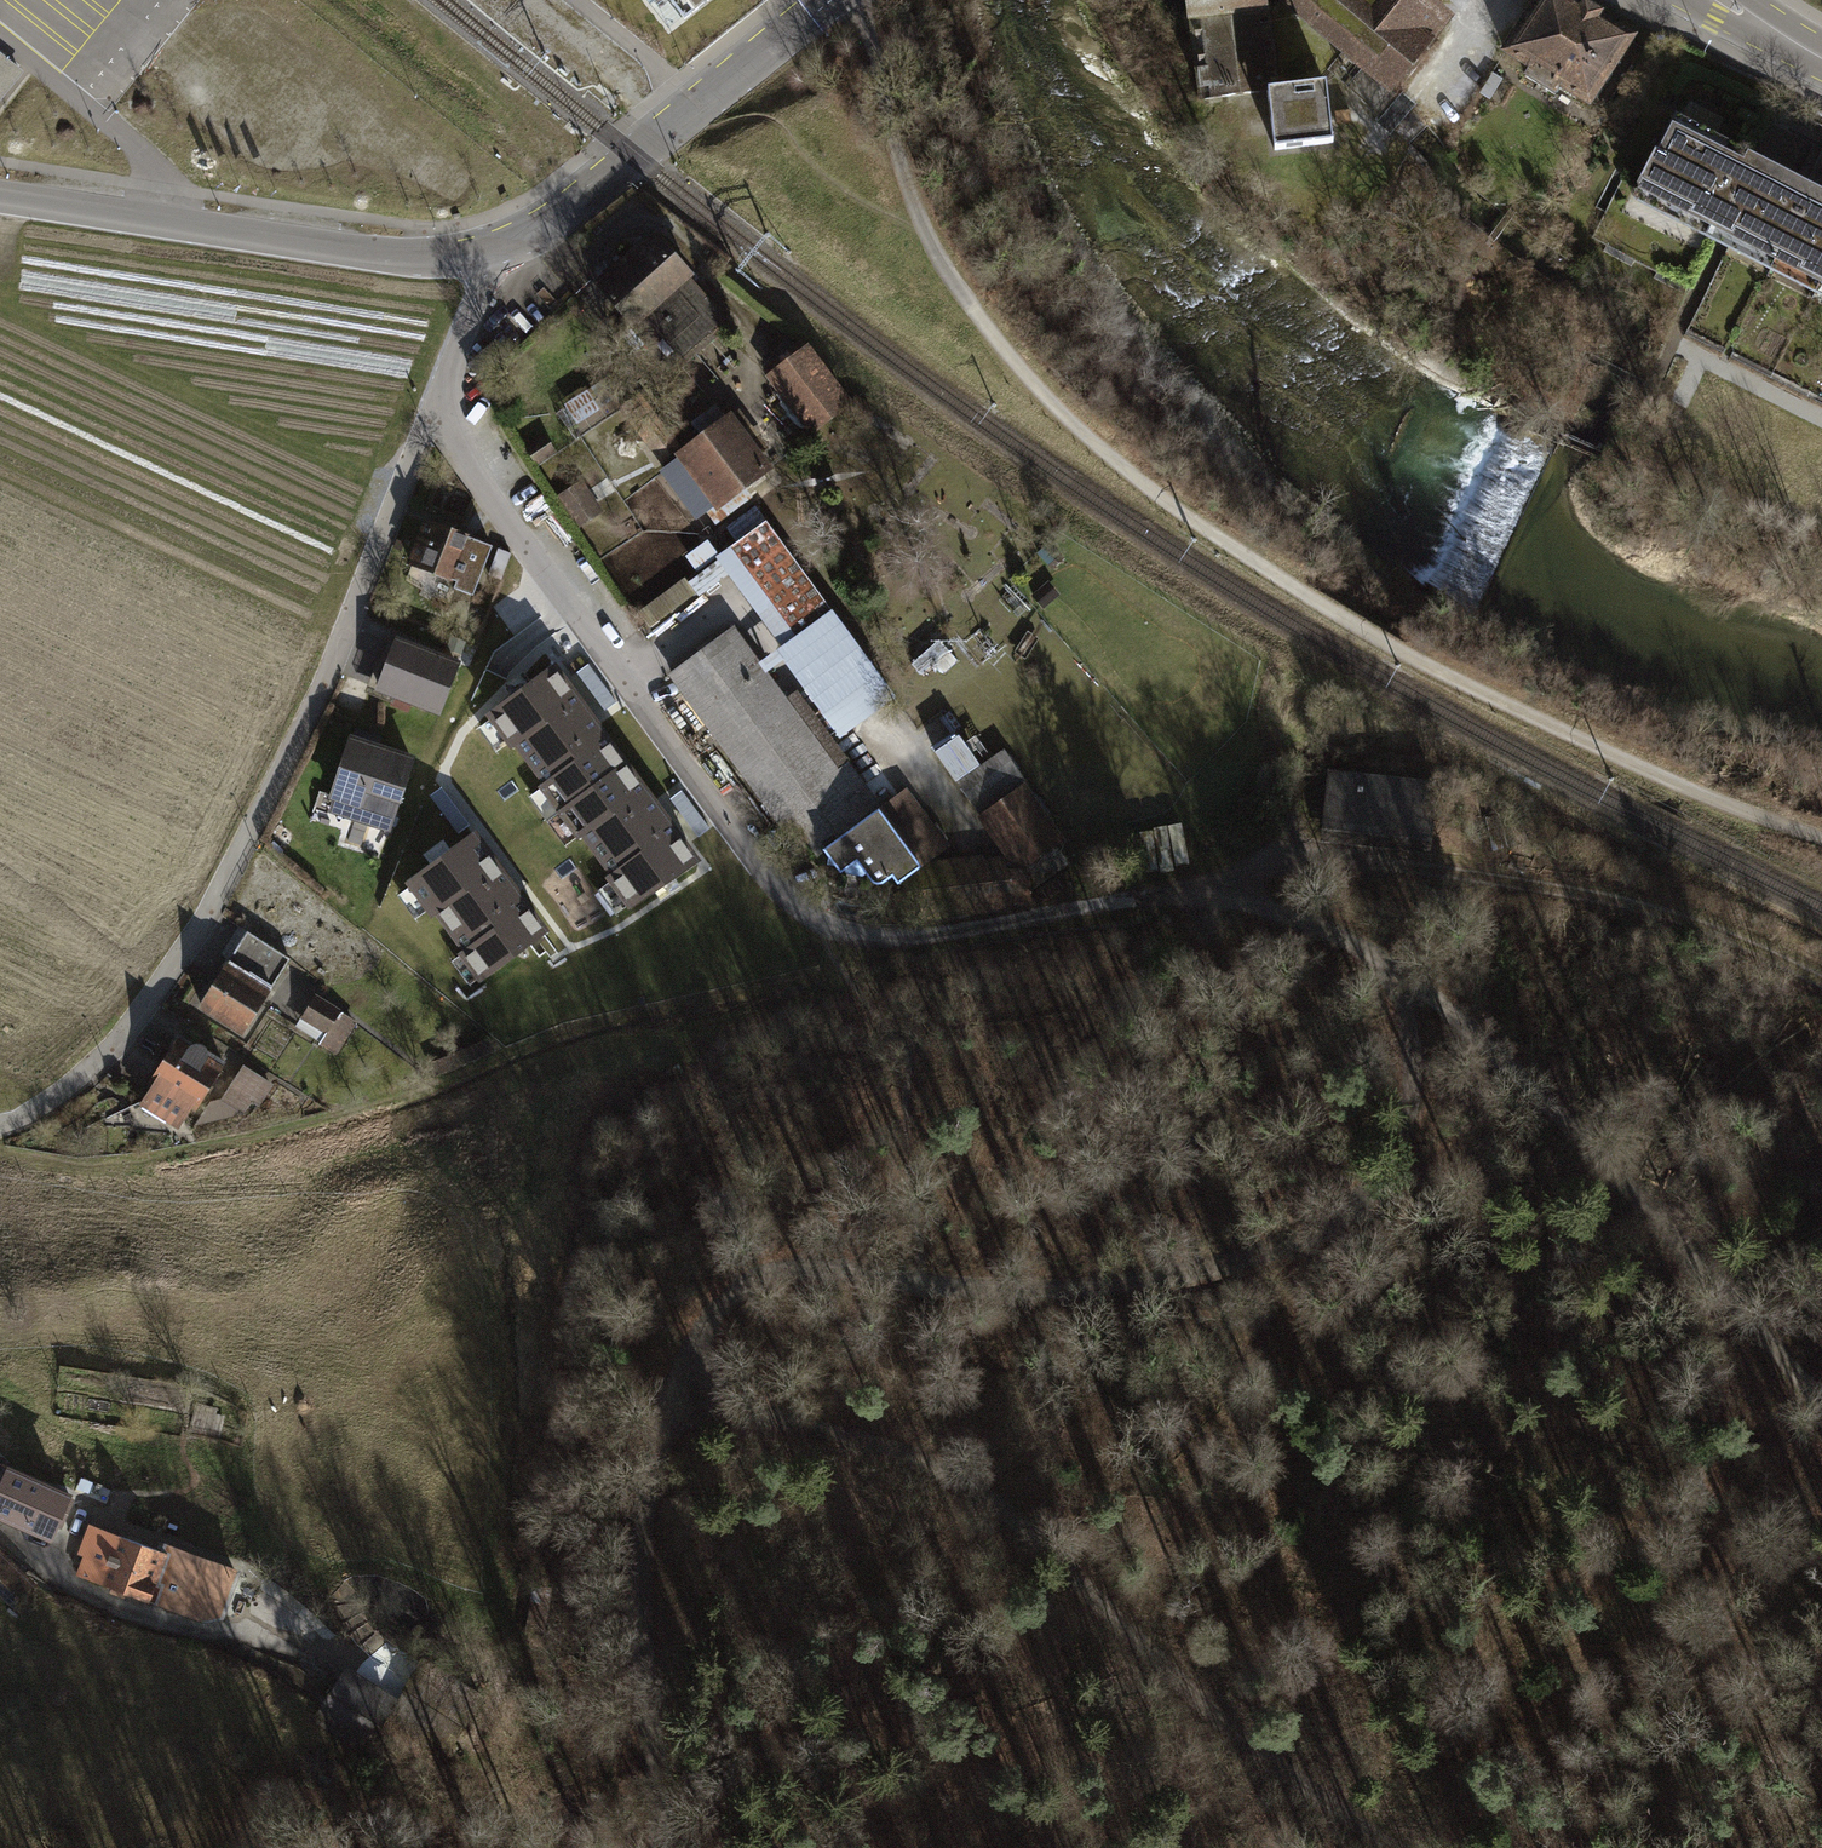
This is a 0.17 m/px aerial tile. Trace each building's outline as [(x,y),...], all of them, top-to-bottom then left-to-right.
[(708,0),(670,0),(685,19),(708,0)] [(1188,20),(1192,20),(1200,103),(1267,92),(1276,91),(1263,0),(1186,0),(1188,20)] [(1383,85),(1443,15),(1432,5),(1437,0),(1284,0),(1383,85)] [(1505,48),(1531,64),(1525,74),(1556,93),(1562,84),(1589,101),(1630,36),(1574,0),(1535,0),(1505,48)] [(1276,91),(1267,92),(1274,151),(1331,143),(1323,85),(1276,91)] [(1763,275),(1809,188),(1756,161),(1663,113),(1618,201),(1714,250),(1725,256),(1763,275)] [(1809,188),(1763,275),(1812,301),(1821,306),(1821,195),(1809,188)] [(656,233),(596,285),(647,343),(668,325),(689,349),(723,319),(709,303),(704,308),(687,288),(692,284),(686,277),(691,273),(656,233)] [(807,350),(772,376),(813,430),(847,404),(807,350)] [(672,472),(669,474),(697,512),(704,507),(715,523),(750,497),(742,486),(765,468),(729,420),(682,454),(663,429),(648,440),(672,472)] [(550,441),(530,453),(536,464),(557,451),(550,441)] [(579,485),(562,496),(581,523),(597,512),(579,485)] [(767,520),(728,548),(795,640),(833,612),(767,520)] [(492,547),(424,522),(408,565),(456,583),(453,589),(474,597),(492,547)] [(488,574),(501,579),(511,554),(498,549),(488,574)] [(879,808),(847,764),(837,771),(732,629),(672,674),(793,839),(803,832),(818,852),(823,849),(879,808)] [(455,667),(397,644),(379,689),(395,696),(391,706),(408,712),(412,702),(437,712),(455,667)] [(624,764),(552,668),(491,713),(563,809),(624,764)] [(957,778),(984,760),(961,726),(934,745),(957,778)] [(411,759),(352,739),(331,803),(352,810),(350,817),(387,830),(411,759)] [(1031,786),(1003,748),(956,782),(1006,852),(1030,885),(1066,860),(1051,840),(1058,835),(1026,790),(1031,786)] [(696,860),(624,764),(563,809),(635,905),(696,860)] [(1434,783),(1325,770),(1322,801),(1302,799),(1298,835),(1426,849),(1434,783)] [(907,787),(879,808),(823,849),(841,872),(856,861),(872,882),(877,884),(883,883),(892,876),(898,883),(900,882),(922,866),(929,861),(950,845),(907,787)] [(541,930),(469,833),(409,879),(481,975),(541,930)] [(922,866),(900,882),(919,903),(920,920),(1032,907),(1030,885),(1006,852),(929,861),(922,866)] [(248,936),(202,1008),(243,1034),(289,962),(248,936)] [(306,1005),(294,1025),(338,1050),(357,1019),(341,1010),(334,1021),(306,1005)] [(223,1066),(178,1040),(137,1109),(175,1131),(188,1108),(196,1113),(223,1066)] [(246,1116),(267,1083),(238,1065),(218,1098),(246,1116)] [(76,1496),(3,1466),(0,1473),(0,1498),(29,1510),(24,1523),(58,1538),(76,1496)] [(77,1575),(196,1620),(200,1608),(226,1618),(242,1577),(146,1540),(144,1545),(93,1526),(86,1544),(89,1545),(77,1575)] [(554,1586),(538,1583),(528,1630),(543,1633),(554,1586)] [(399,1698),(345,1665),(311,1720),(365,1754),(399,1698)]
